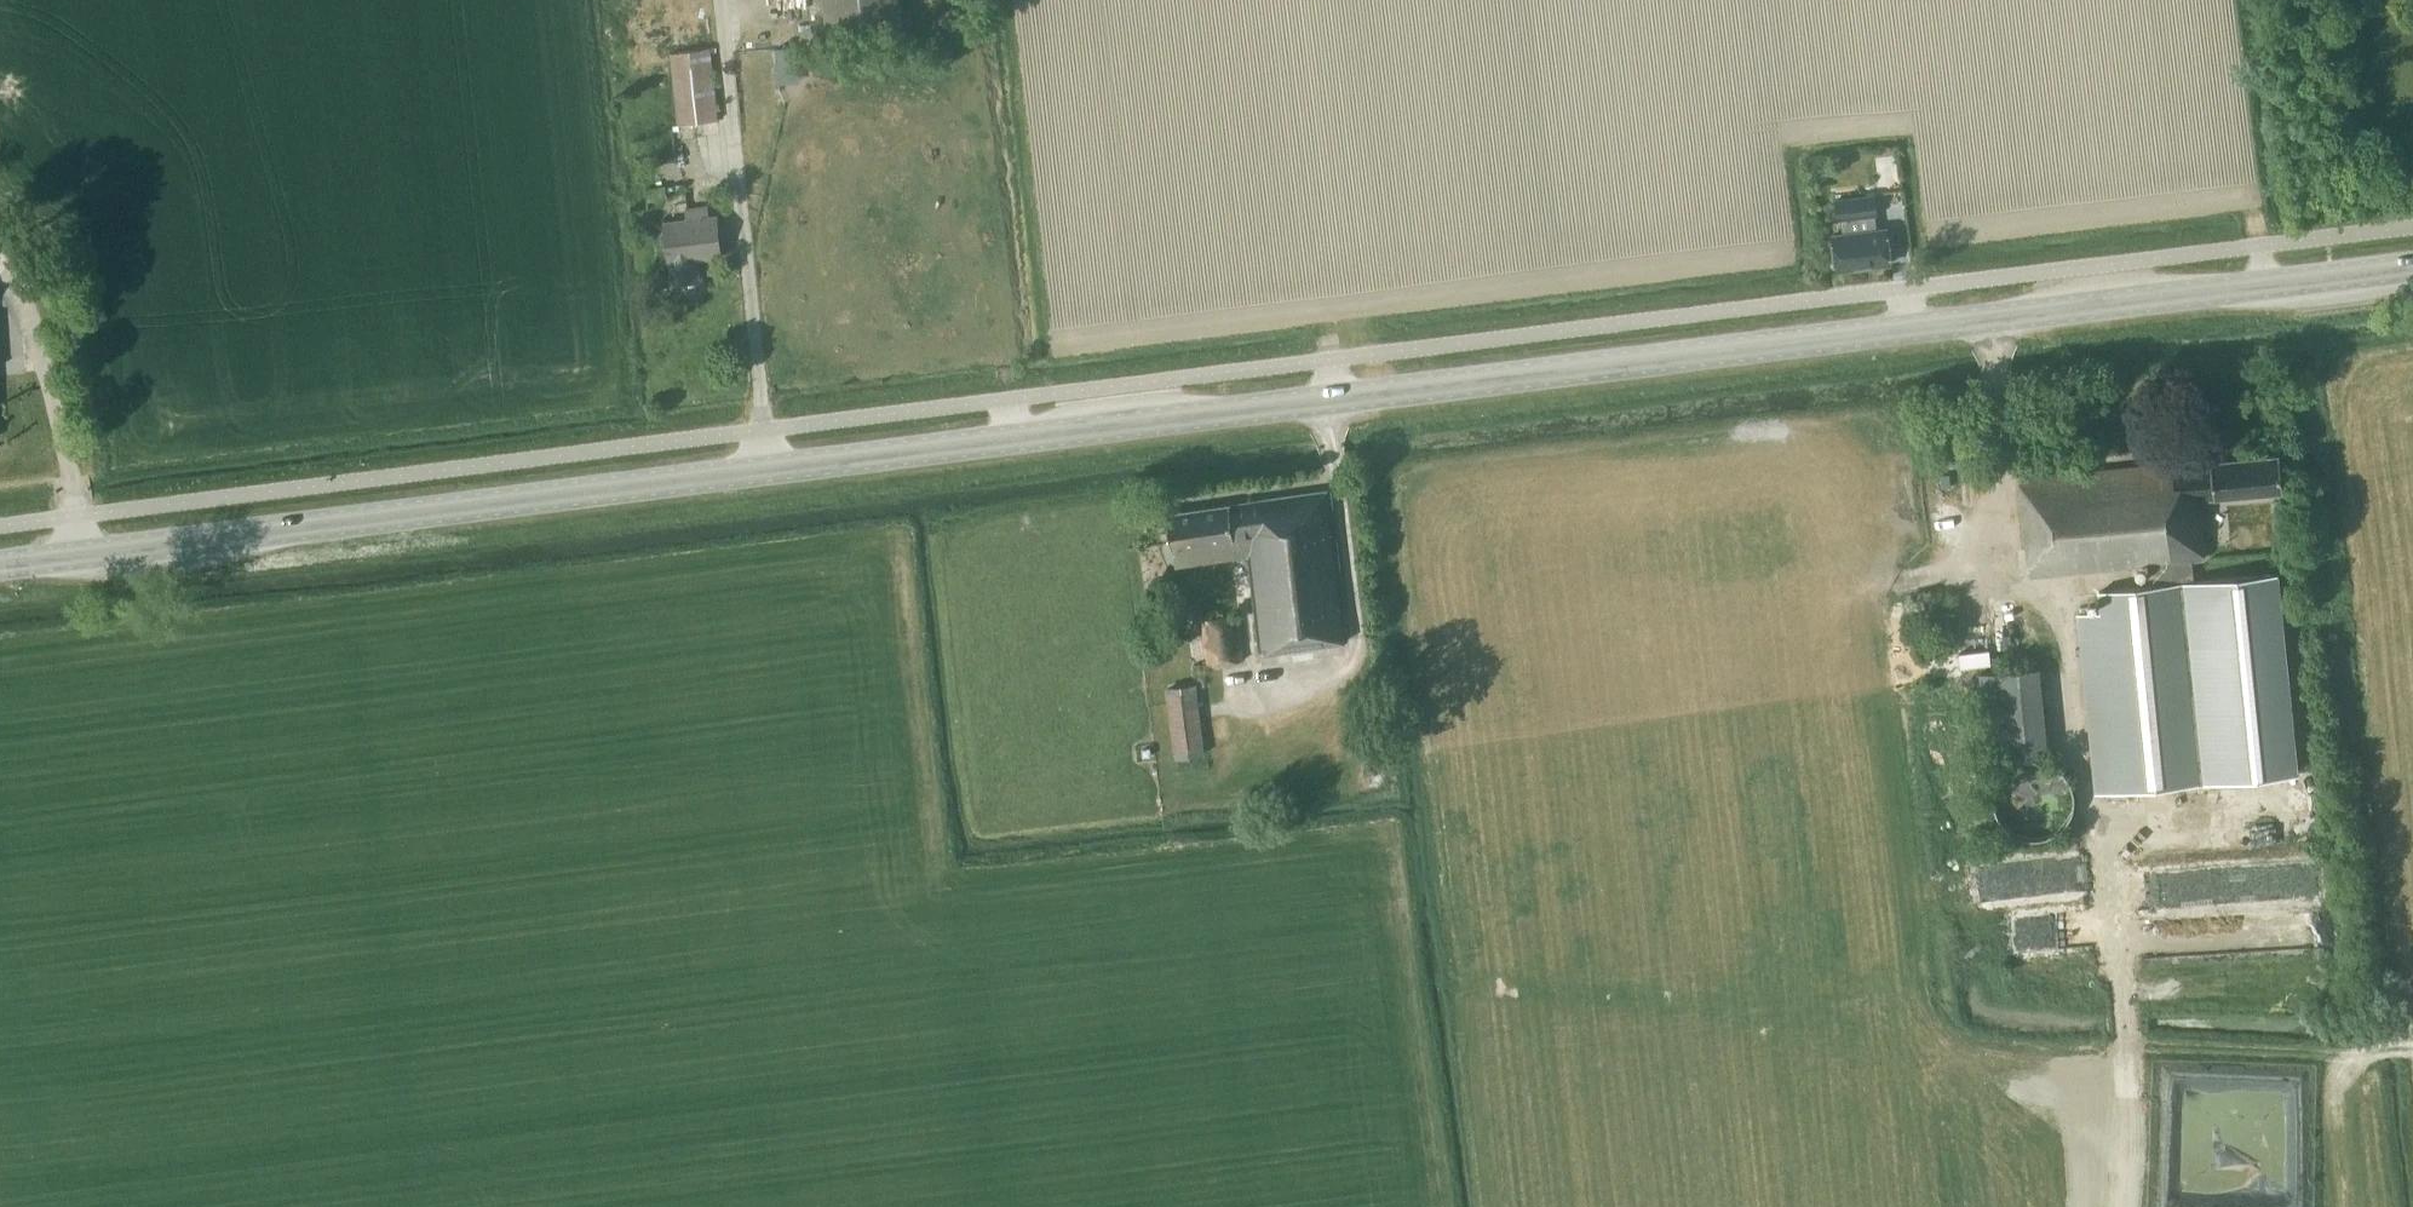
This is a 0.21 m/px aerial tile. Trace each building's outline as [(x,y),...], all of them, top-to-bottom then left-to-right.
[(706,0),(664,0),(678,124),(719,119),(706,0)] [(827,35),(902,27),(899,0),(823,0),(827,35)] [(798,40),(777,42),(781,77),(803,74),(798,40)] [(1834,269),(1890,262),(1886,227),(1874,229),(1872,212),(1878,211),(1876,193),(1833,198),(1835,218),(1840,217),(1842,233),(1830,234),(1834,269)] [(685,206),(686,218),(663,220),(670,284),(701,281),(699,260),(722,258),(718,214),(709,215),(708,204),(685,206)] [(2218,781),(2199,605),(2173,608),(2169,562),(2193,560),(2204,559),(2200,502),(2283,493),(2279,456),(2170,467),(2170,463),(2020,477),(2030,575),(2145,564),(2148,591),(2099,596),(2102,618),(2079,620),(2098,793),(2218,781)] [(1347,640),(1345,620),(1329,490),(1166,514),(1171,548),(1173,548),(1176,567),(1247,557),(1256,620),(1261,652),(1347,640)] [(2169,562),(2173,608),(2199,605),(2218,781),(2299,773),(2279,573),(2195,581),(2193,560),(2169,562)] [(1243,660),(1238,620),(1237,615),(1202,620),(1208,664),(1243,660)] [(1986,662),(1991,750),(2050,746),(2045,659),(1986,662)] [(1205,755),(1197,683),(1166,687),(1175,759),(1205,755)] [(2070,785),(2055,784),(2055,775),(2020,774),(2018,812),(2069,815),(2070,785)] [(1949,855),(1951,899),(1983,898),(1981,854),(1949,855)]
